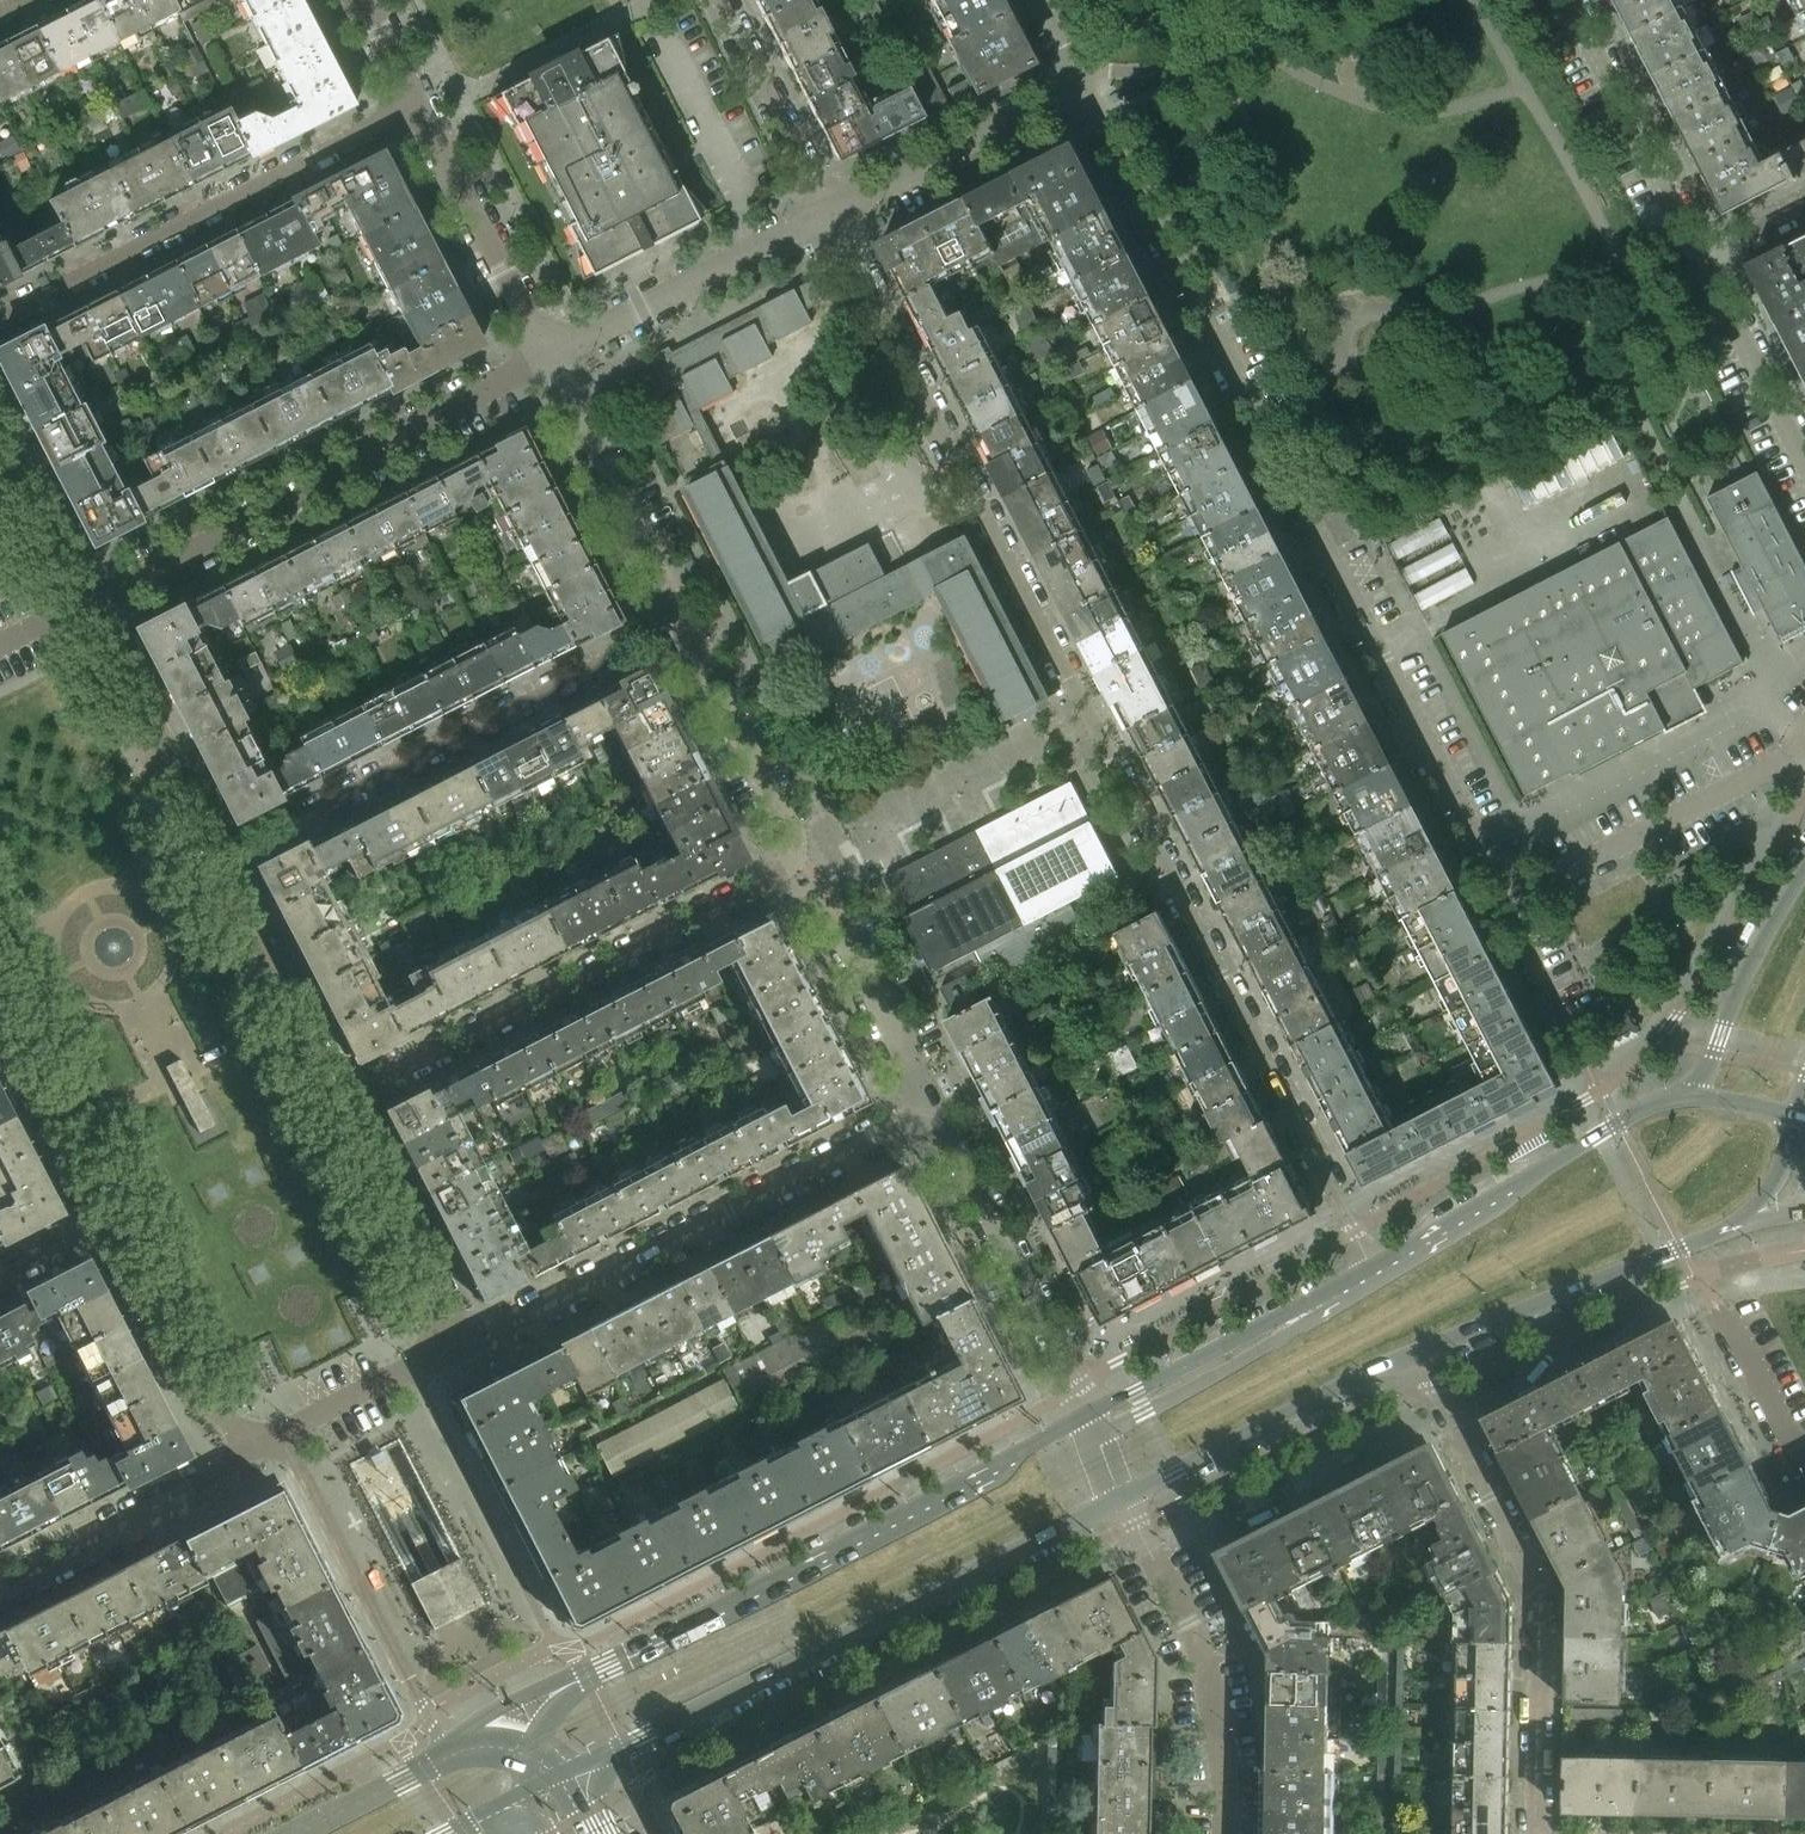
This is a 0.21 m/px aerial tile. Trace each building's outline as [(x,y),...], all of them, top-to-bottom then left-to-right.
[(62,10),(86,56),(116,41),(95,0),(81,0),(62,10)] [(116,41),(146,26),(133,0),(95,0),(116,41)] [(146,26),(175,11),(169,0),(133,0),(146,26)] [(247,17),(281,0),(238,0),(247,17)] [(247,17),(262,45),(313,19),(312,17),(303,0),(281,0),(247,17)] [(761,14),(789,0),(754,0),(761,14)] [(814,4),(813,0),(789,0),(761,14),(775,41),(822,18),(814,4)] [(861,0),(849,0),(861,23),(870,18),(861,0)] [(876,26),(886,21),(875,0),(867,0),(863,2),(876,26)] [(996,0),(929,0),(950,39),(1002,12),(996,0)] [(1620,11),(1642,0),(1614,0),(1620,11)] [(1620,11),(1631,33),(1684,6),(1681,0),(1642,0),(1620,11)] [(1752,9),(1760,4),(1758,0),(1747,0),(1752,9)] [(1795,15),(1804,10),(1804,0),(1788,0),(1795,15)] [(183,21),(201,12),(196,3),(178,12),(183,21)] [(1684,6),(1631,33),(1641,53),(1694,26),(1684,6)] [(62,10),(32,25),(56,72),(86,56),(62,10)] [(1795,15),(1804,34),(1804,10),(1795,15)] [(1024,55),(1014,34),(1002,12),(950,39),(948,41),(967,77),(973,89),(1022,64),(1024,55)] [(313,19),(262,45),(275,72),(327,46),(312,17),(313,19)] [(836,46),(823,19),(822,18),(775,41),(790,70),(836,46)] [(190,24),(201,44),(210,39),(199,19),(190,24)] [(32,25),(2,40),(26,87),(56,72),(32,25)] [(1694,26),(1641,53),(1652,74),(1705,47),(1694,26)] [(623,91),(630,87),(604,37),(497,92),(522,141),(523,142),(530,139),(572,221),(565,224),(591,274),(698,219),(681,187),(672,169),(665,173),(623,91)] [(0,42),(0,100),(26,87),(2,40),(0,42)] [(195,45),(185,50),(193,68),(204,63),(195,45)] [(327,46),(275,72),(289,100),(341,73),(327,46)] [(836,46),(790,70),(804,97),(846,76),(850,73),(836,46)] [(1705,47),(1652,74),(1663,95),(1716,68),(1705,47)] [(930,76),(926,67),(920,55),(896,67),(904,86),(920,116),(945,104),(937,90),(934,84),(930,76)] [(174,72),(168,58),(156,64),(162,78),(174,72)] [(879,58),(865,66),(868,72),(873,74),(884,69),(879,58)] [(941,70),(937,62),(926,67),(930,76),(941,70)] [(193,68),(175,77),(178,83),(207,70),(204,63),(193,68)] [(1716,68),(1663,95),(1674,116),(1727,89),(1716,68)] [(1804,89),(1793,68),(1784,72),(1795,93),(1804,89)] [(341,73),(289,100),(292,106),(304,127),(355,101),(341,73)] [(260,76),(227,94),(232,103),(265,85),(260,76)] [(846,76),(804,97),(820,127),(861,106),(846,76)] [(178,83),(175,77),(164,82),(171,96),(181,91),(178,83)] [(946,88),(952,100),(973,89),(967,77),(946,88)] [(868,110),(865,112),(863,113),(876,139),(920,116),(904,86),(870,103),(868,110)] [(1727,89),(1674,116),(1685,137),(1738,110),(1727,89)] [(113,124),(129,116),(123,104),(107,112),(113,124)] [(251,155),(304,127),(292,106),(272,116),(267,119),(250,113),(233,121),(251,155)] [(861,106),(820,127),(833,153),(836,159),(842,156),(876,139),(863,113),(865,112),(861,106)] [(226,107),(196,122),(221,170),(251,155),(233,121),(226,107)] [(1738,110),(1685,137),(1696,159),(1749,132),(1738,110)] [(196,122),(166,137),(191,185),(221,170),(196,122)] [(1707,180),(1745,160),(1757,154),(1760,153),(1749,132),(1696,159),(1707,180)] [(1,160),(19,152),(11,135),(0,140),(0,159),(1,160)] [(166,137),(136,153),(161,201),(191,185),(166,137)] [(1804,172),(1804,137),(1760,160),(1757,154),(1745,160),(1763,194),(1804,172)] [(1087,176),(1086,174),(1081,165),(1083,164),(1075,149),(1074,151),(1071,146),(1017,174),(1033,205),(1087,176)] [(382,152),(333,177),(341,193),(339,201),(342,206),(395,179),(382,152)] [(161,201),(136,153),(106,168),(131,216),(161,201)] [(1763,194),(1745,160),(1707,180),(1721,207),(1730,210),(1763,194)] [(106,168),(77,183),(101,231),(131,216),(106,168)] [(1025,277),(1015,257),(1051,238),(1043,223),(1033,205),(1017,174),(967,199),(994,252),(1000,264),(1011,284),(1025,277)] [(1043,223),(1097,196),(1087,176),(1033,205),(1043,223)] [(333,177),(290,199),(308,234),(319,229),(316,222),(330,215),(327,207),(339,201),(341,193),(333,177)] [(395,179),(342,206),(356,233),(410,206),(395,179)] [(101,231),(77,183),(47,198),(57,217),(60,222),(72,246),(101,231)] [(1051,238),(1105,211),(1097,196),(1043,223),(1051,238)] [(290,199),(261,214),(285,259),(314,245),(308,234),(290,199)] [(967,199),(946,210),(973,263),(994,252),(967,199)] [(410,206),(356,233),(369,259),(423,232),(410,206)] [(946,210),(925,221),(951,273),(973,263),(946,210)] [(1062,259),(1115,232),(1105,211),(1051,238),(1062,259)] [(261,214),(232,229),(256,274),(285,259),(261,214)] [(4,250),(3,250),(15,275),(72,246),(60,222),(57,217),(44,223),(35,228),(33,235),(4,250)] [(904,232),(930,283),(930,284),(932,283),(951,273),(925,221),(904,232)] [(24,229),(28,238),(33,235),(35,228),(32,227),(24,229)] [(232,229),(202,244),(226,289),(256,274),(232,229)] [(423,232),(369,259),(383,285),(436,258),(423,232)] [(904,232),(886,241),(883,250),(881,251),(887,264),(889,263),(906,295),(930,283),(904,232)] [(1073,281),(1127,253),(1115,232),(1062,259),(1073,281)] [(1781,249),(1800,285),(1804,282),(1804,236),(1781,249)] [(15,275),(3,250),(4,250),(0,242),(0,283),(15,275)] [(202,244),(173,259),(196,304),(226,289),(202,244)] [(1756,261),(1748,265),(1777,322),(1804,307),(1804,282),(1800,285),(1781,249),(1756,261)] [(1084,302),(1137,274),(1127,253),(1073,281),(1084,302)] [(436,258),(383,285),(397,313),(450,285),(436,258)] [(173,259),(143,274),(166,320),(196,304),(173,259)] [(1041,278),(1053,272),(1047,259),(1035,266),(1041,278)] [(349,281),(342,268),(330,274),(337,288),(349,281)] [(143,274),(113,290),(136,335),(166,320),(143,274)] [(1095,323),(1148,296),(1137,274),(1084,302),(1095,323)] [(289,285),(299,306),(309,302),(305,294),(314,290),(309,277),(289,285)] [(629,371),(659,442),(697,426),(708,451),(720,446),(702,404),(737,389),(730,374),(776,354),(769,340),(815,320),(809,305),(824,298),(817,282),(656,350),(659,358),(629,371)] [(971,330),(961,310),(949,316),(932,283),(930,284),(930,283),(906,295),(934,349),(971,330)] [(450,285),(397,313),(410,339),(464,312),(450,285)] [(113,290),(84,305),(107,350),(136,335),(113,290)] [(262,292),(241,303),(248,316),(234,323),(239,333),(277,313),(272,304),(269,306),(262,292)] [(1106,344),(1159,317),(1148,296),(1095,323),(1106,344)] [(1029,302),(1015,309),(1022,324),(1036,317),(1029,302)] [(84,305),(37,329),(51,354),(52,354),(76,342),(82,343),(86,350),(90,358),(107,350),(84,305)] [(1777,322),(1799,364),(1804,360),(1804,307),(1777,322)] [(464,312),(410,339),(413,344),(420,347),(431,368),(480,343),(464,312)] [(1117,365),(1170,338),(1159,317),(1106,344),(1117,365)] [(1058,319),(1046,325),(1053,340),(1066,334),(1058,319)] [(996,354),(981,325),(971,330),(934,349),(949,378),(996,354)] [(12,342),(10,340),(0,345),(0,368),(1,369),(3,367),(13,387),(57,364),(52,354),(51,354),(37,329),(12,342)] [(322,346),(335,339),(329,329),(317,336),(322,346)] [(197,355),(186,334),(168,343),(176,359),(185,355),(187,360),(197,355)] [(1128,386),(1181,359),(1170,338),(1117,365),(1128,386)] [(363,341),(334,356),(359,405),(388,390),(368,351),(363,341)] [(82,343),(76,342),(81,352),(86,350),(82,343)] [(379,346),(368,351),(388,390),(431,368),(420,347),(413,344),(400,350),(398,345),(383,352),(379,346)] [(1011,383),(996,354),(949,378),(964,407),(1011,383)] [(359,405),(334,356),(305,371),(330,420),(359,405)] [(275,370),(268,357),(255,364),(261,377),(275,370)] [(1192,381),(1181,359),(1128,386),(1139,408),(1192,381)] [(57,364),(13,387),(33,425),(77,402),(57,364)] [(1028,383),(1039,377),(1032,365),(1021,371),(1028,383)] [(129,378),(124,367),(111,374),(116,384),(129,378)] [(330,420),(305,371),(276,386),(301,435),(330,420)] [(1150,429),(1203,402),(1192,381),(1139,408),(1150,429)] [(100,394),(95,382),(87,386),(92,398),(100,394)] [(1026,412),(1011,383),(964,407),(978,436),(1026,412)] [(301,435),(276,386),(246,401),(272,450),(301,435)] [(82,400),(77,402),(33,425),(52,463),(97,441),(102,439),(82,400)] [(272,450),(246,401),(216,417),(242,465),(272,450)] [(1160,450),(1214,423),(1203,402),(1150,429),(1160,450)] [(993,464),(1040,440),(1026,412),(978,436),(993,464)] [(155,427),(148,415),(137,422),(143,434),(155,427)] [(242,465),(216,417),(187,432),(212,481),(242,465)] [(1225,445),(1214,423),(1160,450),(1172,472),(1225,445)] [(527,434),(518,431),(474,454),(484,475),(482,476),(486,485),(539,458),(527,434)] [(212,481),(187,432),(157,447),(183,496),(212,481)] [(1055,469),(1040,440),(993,464),(1008,493),(1055,469)] [(97,441),(52,463),(72,501),(116,477),(97,441)] [(1183,493),(1236,466),(1225,445),(1172,472),(1183,493)] [(140,456),(144,463),(147,470),(144,478),(123,489),(122,490),(137,519),(183,496),(157,447),(140,456)] [(1118,461),(1111,448),(1099,455),(1095,457),(1099,464),(1101,470),(1118,461)] [(474,454),(432,475),(448,507),(466,497),(471,482),(482,476),(484,475),(474,454)] [(136,467),(138,466),(144,463),(140,456),(132,460),(136,467)] [(539,458),(486,485),(500,511),(553,484),(539,458)] [(1106,479),(1101,470),(1099,464),(1087,471),(1095,485),(1106,479)] [(925,595),(939,588),(1010,725),(1023,719),(1019,711),(1048,696),(965,535),(961,538),(924,558),(887,576),(870,543),(790,583),(734,475),(729,466),(719,471),(687,488),(766,640),(771,638),(786,668),(925,597),(925,595)] [(1194,514),(1247,487),(1236,466),(1183,493),(1194,514)] [(1023,522),(1070,499),(1055,469),(1008,493),(1023,522)] [(1760,470),(1707,497),(1741,564),(1733,569),(1743,589),(1754,610),(1762,606),(1779,639),(1804,626),(1804,559),(1760,470)] [(1107,478),(1108,481),(1113,488),(1125,482),(1120,472),(1107,478)] [(432,475),(403,490),(423,530),(452,515),(448,507),(432,475)] [(116,477),(72,501),(83,523),(80,524),(91,546),(113,534),(112,532),(137,519),(122,490),(123,489),(116,477)] [(1115,493),(1113,488),(1108,481),(1100,485),(1106,498),(1115,493)] [(553,484),(500,511),(513,537),(566,510),(553,484)] [(1205,536),(1258,509),(1247,487),(1194,514),(1205,536)] [(403,490),(372,506),(392,546),(423,530),(403,490)] [(1120,501),(1128,516),(1137,511),(1129,496),(1120,501)] [(1085,528),(1070,499),(1023,522),(1038,552),(1085,528)] [(372,506),(342,521),(362,561),(392,546),(372,506)] [(1216,557),(1269,531),(1258,509),(1205,536),(1216,557)] [(566,510),(513,537),(526,561),(578,534),(566,510)] [(1444,514),(1389,538),(1420,607),(1474,582),(1444,514)] [(1744,662),(1668,516),(1442,631),(1526,794),(1571,771),(1573,775),(1666,727),(1665,726),(1673,722),(1664,704),(1744,662)] [(342,521),(311,537),(331,577),(362,561),(342,521)] [(1100,557),(1085,528),(1038,552),(1053,580),(1100,557)] [(1227,579),(1280,551),(1269,531),(1216,557),(1227,579)] [(578,534),(526,561),(539,588),(592,561),(578,534)] [(311,537),(281,553),(301,592),(331,577),(311,537)] [(1166,554),(1157,537),(1143,544),(1151,561),(1166,554)] [(1237,599),(1291,572),(1280,551),(1227,579),(1237,599)] [(281,553),(250,569),(271,608),(301,592),(281,553)] [(418,576),(408,556),(392,564),(402,584),(418,576)] [(1115,586),(1100,557),(1053,580),(1068,609),(1115,586)] [(592,561),(539,588),(552,613),(605,586),(592,561)] [(250,569),(220,584),(236,616),(240,624),(271,608),(250,569)] [(1160,577),(1163,584),(1176,577),(1173,570),(1160,577)] [(1248,620),(1301,593),(1291,572),(1237,599),(1248,620)] [(1179,583),(1176,577),(1163,584),(1166,590),(1179,583)] [(220,584),(179,605),(190,628),(192,628),(204,621),(218,626),(236,616),(220,584)] [(605,586),(552,613),(557,621),(559,620),(572,645),(616,622),(619,613),(605,586)] [(1130,615),(1115,586),(1068,609),(1083,639),(1130,615)] [(337,607),(351,599),(345,588),(331,596),(337,607)] [(1260,643),(1313,616),(1301,593),(1248,620),(1260,643)] [(416,618),(438,606),(433,597),(411,608),(416,618)] [(1178,618),(1169,599),(1157,605),(1167,624),(1178,618)] [(179,605),(143,624),(137,627),(156,663),(199,641),(192,628),(190,628),(179,605)] [(1145,644),(1130,615),(1083,639),(1098,668),(1145,644)] [(1270,663),(1323,636),(1313,616),(1260,643),(1270,663)] [(278,624),(287,641),(296,636),(288,619),(278,624)] [(531,622),(512,632),(530,667),(572,645),(559,620),(557,621),(547,626),(531,622)] [(508,625),(479,640),(500,682),(530,667),(512,632),(508,625)] [(361,646),(377,638),(373,629),(357,637),(361,646)] [(1281,683),(1334,656),(1323,636),(1270,663),(1281,683)] [(199,641),(156,663),(175,701),(221,677),(201,640),(199,641)] [(479,640),(449,655),(470,697),(500,682),(479,640)] [(1160,673),(1145,644),(1098,668),(1113,697),(1160,673)] [(1184,663),(1198,655),(1192,644),(1177,653),(1184,663)] [(449,655),(418,671),(439,713),(470,697),(449,655)] [(1292,705),(1345,678),(1334,656),(1281,683),(1292,705)] [(289,681),(317,667),(312,658),(285,672),(289,681)] [(1229,682),(1222,667),(1209,673),(1216,688),(1229,682)] [(418,671),(387,687),(409,729),(439,713),(418,671)] [(642,673),(599,695),(612,722),(662,696),(651,676),(642,673)] [(1175,702),(1160,673),(1113,697),(1128,726),(1175,702)] [(224,676),(221,677),(175,701),(195,739),(241,716),(244,714),(224,676)] [(1303,727),(1356,699),(1345,678),(1292,705),(1303,727)] [(387,687),(357,702),(379,744),(409,729),(387,687)] [(599,695),(560,715),(577,749),(579,748),(592,741),(590,737),(613,726),(614,725),(612,722),(599,695)] [(662,696),(612,722),(614,725),(613,726),(625,749),(676,723),(662,696)] [(1314,747),(1367,720),(1356,699),(1303,727),(1314,747)] [(357,702),(327,717),(349,760),(379,744),(357,702)] [(1190,731),(1175,702),(1128,726),(1142,755),(1190,731)] [(560,715),(530,730),(554,776),(585,760),(579,748),(577,749),(560,715)] [(241,716),(195,739),(215,778),(259,756),(261,755),(241,716)] [(296,733),(301,741),(318,775),(349,760),(327,717),(296,733)] [(1325,769),(1378,741),(1367,720),(1314,747),(1325,769)] [(676,723),(625,749),(639,776),(689,750),(676,723)] [(530,730),(500,746),(524,792),(554,776),(530,730)] [(1205,760),(1190,731),(1142,755),(1157,784),(1205,760)] [(616,756),(608,740),(599,744),(602,750),(596,753),(601,764),(616,756)] [(279,764),(266,770),(265,771),(278,796),(318,775),(301,741),(282,751),(279,764)] [(1335,789),(1388,762),(1378,741),(1325,769),(1335,789)] [(500,746),(470,761),(494,807),(524,792),(500,746)] [(689,750),(639,776),(653,803),(703,777),(689,750)] [(259,756),(215,778),(235,818),(278,796),(265,771),(266,770),(259,756)] [(1220,789),(1205,760),(1157,784),(1172,813),(1220,789)] [(470,761),(439,777),(463,823),(494,807),(470,761)] [(1347,811),(1399,784),(1388,762),(1335,789),(1347,811)] [(596,787),(590,775),(582,780),(587,791),(596,787)] [(439,777),(410,792),(434,838),(463,823),(439,777)] [(703,777),(653,803),(667,830),(717,804),(703,777)] [(1085,933),(1069,901),(1119,875),(1071,781),(977,829),(1025,924),(975,949),(986,971),(997,966),(1002,976),(1085,933)] [(1358,832),(1410,805),(1399,784),(1347,811),(1358,832)] [(1235,818),(1220,789),(1172,813),(1187,842),(1235,818)] [(410,792),(381,807),(405,854),(434,838),(410,792)] [(541,814),(535,803),(524,809),(529,820),(541,814)] [(717,804),(667,830),(679,853),(680,852),(682,856),(731,831),(717,804)] [(1369,854),(1421,827),(1410,805),(1358,832),(1369,854)] [(629,818),(641,812),(638,806),(626,812),(629,818)] [(381,807),(351,822),(375,869),(405,854),(381,807)] [(1250,847),(1235,818),(1187,842),(1202,871),(1250,847)] [(351,822),(306,846),(319,872),(320,872),(343,860),(349,862),(352,868),(358,878),(375,869),(351,822)] [(1380,875),(1432,848),(1421,827),(1369,854),(1380,875)] [(975,949),(1025,924),(977,829),(884,877),(932,971),(975,949)] [(731,831),(682,856),(697,886),(740,864),(743,855),(731,831)] [(482,845),(476,834),(464,840),(470,851),(482,845)] [(630,853),(621,836),(611,841),(620,858),(630,853)] [(306,846),(267,866),(261,869),(280,906),(326,882),(320,872),(319,872),(306,846)] [(1265,876),(1250,847),(1202,871),(1217,900),(1265,876)] [(1390,896),(1443,869),(1432,848),(1380,875),(1390,896)] [(654,862),(640,868),(639,869),(658,907),(697,886),(682,856),(680,852),(679,853),(656,864),(654,862)] [(634,857),(604,873),(628,922),(658,907),(639,869),(640,868),(634,857)] [(423,877),(417,865),(406,871),(411,882),(423,877)] [(358,878),(352,868),(347,871),(352,881),(358,878)] [(1401,917),(1403,916),(1454,890),(1443,869),(1390,896),(1401,917)] [(628,922),(604,873),(573,888),(598,937),(628,922)] [(1280,906),(1265,876),(1217,900),(1233,930),(1280,906)] [(482,883),(498,913),(508,908),(513,904),(507,894),(502,897),(492,878),(482,883)] [(326,882),(280,906),(300,944),(346,921),(326,882)] [(1151,898),(1144,885),(1125,895),(1132,908),(1151,898)] [(598,937),(573,888),(544,904),(569,952),(598,937)] [(1454,890),(1403,916),(1420,948),(1472,920),(1456,889),(1454,890)] [(1328,901),(1348,937),(1358,932),(1338,895),(1328,901)] [(374,909),(369,897),(357,903),(363,915),(374,909)] [(544,904),(513,919),(539,968),(569,952),(544,904)] [(1295,935),(1280,906),(1233,930),(1247,959),(1295,935)] [(1158,911),(1116,932),(1130,961),(1173,940),(1158,911)] [(773,912),(732,933),(743,953),(729,960),(730,962),(734,970),(739,967),(788,942),(776,918),(773,912)] [(350,919),(346,921),(300,944),(319,981),(365,958),(369,956),(350,919)] [(539,968),(513,919),(484,934),(509,983),(539,968)] [(1472,920),(1420,948),(1436,981),(1489,952),(1472,920)] [(732,933),(684,958),(702,991),(720,982),(715,970),(730,962),(729,960),(743,953),(732,933)] [(484,934),(454,950),(479,999),(509,983),(484,934)] [(1310,964),(1295,935),(1247,959),(1262,988),(1310,964)] [(380,945),(389,962),(399,957),(390,940),(380,945)] [(1173,940),(1130,961),(1145,991),(1188,969),(1173,940)] [(788,942),(739,967),(748,983),(742,986),(747,995),(753,993),(801,967),(788,942)] [(454,950),(425,965),(450,1014),(479,999),(454,950)] [(1489,952),(1436,981),(1453,1012),(1505,984),(1489,952)] [(1082,964),(1099,1002),(1112,996),(1104,977),(1106,976),(1097,957),(1082,964)] [(365,958),(319,981),(339,1020),(385,997),(365,958)] [(684,958),(653,974),(674,1013),(704,997),(702,991),(684,958)] [(1338,1018),(1324,991),(1315,975),(1310,964),(1262,988),(1291,1043),(1338,1018)] [(415,989),(413,995),(390,1007),(389,1007),(404,1037),(450,1014),(425,965),(408,974),(415,989)] [(801,967),(753,993),(761,1009),(755,1012),(760,1021),(766,1019),(814,992),(801,967)] [(1188,969),(1145,991),(1161,1020),(1203,998),(1188,969)] [(653,974),(623,989),(644,1028),(674,1013),(653,974)] [(966,974),(940,987),(950,1007),(976,994),(966,974)] [(983,975),(971,981),(977,993),(989,987),(983,975)] [(1505,984),(1453,1012),(1468,1043),(1521,1015),(1505,984)] [(623,989),(594,1004),(615,1043),(644,1028),(623,989)] [(814,992),(766,1019),(774,1035),(769,1038),(773,1047),(779,1044),(828,1018),(814,992)] [(993,995),(946,1020),(961,1048),(1008,1023),(993,995)] [(385,997),(339,1020),(360,1060),(404,1037),(389,1007),(390,1007),(385,997)] [(1203,998),(1161,1020),(1176,1049),(1218,1027),(1203,998)] [(594,1004),(565,1019),(585,1059),(615,1043),(594,1004)] [(209,1010),(107,1063),(429,1668),(522,1621),(209,1010)] [(1538,1047),(1521,1015),(1468,1043),(1475,1056),(1480,1066),(1485,1075),(1538,1047)] [(828,1018),(779,1044),(787,1060),(781,1063),(786,1073),(792,1069),(840,1043),(828,1018)] [(1366,1073),(1352,1046),(1338,1018),(1291,1043),(1319,1097),(1366,1073)] [(565,1019),(535,1034),(556,1074),(585,1059),(565,1019)] [(1008,1023),(961,1048),(961,1049),(959,1051),(965,1064),(968,1062),(976,1078),(1023,1054),(1008,1023)] [(1218,1027),(1176,1049),(1191,1079),(1234,1057),(1218,1027)] [(535,1034),(506,1049),(526,1089),(556,1074),(535,1034)] [(840,1043),(792,1069),(800,1085),(794,1088),(799,1098),(854,1069),(840,1043)] [(1534,1094),(1556,1082),(1538,1047),(1485,1075),(1480,1066),(1475,1056),(1451,1069),(1456,1079),(1435,1089),(1460,1136),(1536,1097),(1534,1094)] [(506,1049),(476,1064),(494,1098),(497,1104),(526,1089),(506,1049)] [(1023,1054),(976,1078),(985,1096),(982,1097),(988,1109),(991,1108),(1038,1083),(1023,1054)] [(1234,1057),(1191,1079),(1207,1110),(1249,1087),(1234,1057)] [(476,1064),(427,1089),(438,1110),(453,1103),(454,1104),(470,1096),(477,1107),(494,1098),(476,1064)] [(854,1069),(799,1098),(803,1106),(804,1107),(818,1100),(830,1124),(865,1106),(871,1103),(868,1097),(854,1069)] [(687,1088),(678,1070),(657,1081),(666,1099),(687,1088)] [(1387,1114),(1379,1099),(1366,1073),(1319,1097),(1346,1151),(1393,1127),(1387,1114)] [(1038,1083),(991,1108),(988,1109),(996,1124),(999,1123),(1006,1137),(1054,1113),(1038,1083)] [(1264,1117),(1249,1087),(1207,1110),(1222,1140),(1264,1117)] [(427,1089),(392,1108),(386,1111),(402,1142),(453,1116),(458,1113),(454,1104),(453,1103),(438,1110),(427,1089)] [(632,1089),(583,1114),(590,1126),(638,1101),(632,1089)] [(1460,1136),(1435,1089),(1387,1114),(1393,1127),(1346,1151),(1364,1185),(1460,1136)] [(13,1118),(0,1092),(0,1125),(13,1118)] [(784,1103),(764,1113),(782,1149),(830,1124),(818,1100),(804,1107),(803,1106),(789,1113),(784,1103)] [(761,1106),(730,1122),(752,1165),(782,1149),(764,1113),(761,1106)] [(1054,1113),(1006,1137),(1016,1155),(1013,1157),(1019,1168),(1022,1167),(1069,1143),(1054,1113)] [(453,1116),(402,1142),(415,1168),(467,1142),(472,1139),(467,1129),(462,1133),(453,1116)] [(1287,1161),(1264,1117),(1222,1140),(1223,1142),(1203,1152),(1209,1165),(1230,1154),(1233,1159),(1243,1154),(1250,1166),(1251,1165),(1257,1177),(1287,1161)] [(0,1125),(0,1166),(30,1151),(13,1118),(0,1125)] [(730,1122),(701,1138),(722,1180),(752,1165),(730,1122)] [(550,1160),(569,1150),(559,1131),(540,1141),(550,1160)] [(701,1138),(672,1153),(693,1195),(722,1180),(701,1138)] [(467,1142),(415,1168),(428,1193),(480,1167),(486,1164),(480,1155),(475,1158),(467,1142)] [(1069,1143),(1022,1167),(1019,1168),(1027,1184),(1030,1182),(1037,1197),(1081,1174),(1084,1173),(1069,1143)] [(0,1166),(0,1206),(1,1208),(48,1185),(30,1151),(0,1166)] [(672,1153),(641,1169),(663,1210),(693,1195),(672,1153)] [(1310,1205),(1287,1161),(1257,1177),(1283,1230),(1317,1212),(1312,1203),(1310,1205)] [(1250,1166),(1221,1181),(1253,1245),(1283,1230),(1257,1177),(1251,1165),(1250,1166)] [(480,1167),(428,1193),(442,1219),(492,1192),(498,1189),(493,1180),(488,1183),(480,1167)] [(918,1194),(904,1167),(853,1192),(864,1213),(867,1220),(918,1194)] [(641,1169),(612,1184),(634,1226),(663,1210),(641,1169)] [(1223,1261),(1191,1197),(1182,1201),(1180,1199),(1188,1194),(1179,1177),(1171,1181),(1164,1169),(1143,1181),(1153,1200),(1193,1276),(1223,1261)] [(1097,1205),(1081,1174),(1037,1197),(1052,1227),(1097,1205)] [(1221,1181),(1191,1197),(1223,1261),(1253,1245),(1221,1181)] [(612,1184),(583,1199),(605,1240),(634,1226),(612,1184)] [(1,1208),(0,1206),(0,1231),(5,1243),(57,1216),(57,1217),(64,1214),(59,1207),(48,1185),(1,1208)] [(492,1192),(442,1219),(455,1246),(506,1221),(511,1218),(506,1208),(500,1211),(496,1204),(499,1202),(492,1192)] [(844,1241),(836,1227),(864,1213),(853,1192),(794,1223),(815,1263),(825,1257),(822,1252),(844,1241)] [(931,1221),(918,1194),(867,1220),(880,1246),(931,1221)] [(553,1215),(557,1222),(574,1256),(605,1240),(583,1199),(553,1215)] [(1193,1276),(1153,1200),(1128,1214),(1134,1226),(1131,1228),(1163,1292),(1193,1276)] [(1103,1242),(1096,1227),(1115,1218),(1105,1201),(1097,1205),(1052,1227),(1075,1271),(1108,1255),(1102,1243),(1103,1242)] [(506,1221),(455,1246),(468,1271),(524,1242),(519,1233),(514,1235),(506,1221)] [(945,1247),(931,1221),(880,1246),(894,1274),(945,1247)] [(545,1242),(539,1245),(528,1250),(529,1252),(514,1260),(525,1281),(574,1256),(557,1222),(540,1231),(541,1234),(545,1242)] [(530,1225),(535,1237),(541,1234),(540,1231),(535,1222),(530,1225)] [(815,1263),(794,1223),(765,1238),(790,1286),(819,1271),(815,1263)] [(1131,1228),(1103,1242),(1102,1243),(1108,1255),(1134,1307),(1163,1292),(1131,1228)] [(541,1234),(535,1237),(539,1245),(545,1242),(541,1234)] [(765,1238),(734,1254),(760,1302),(790,1286),(765,1238)] [(524,1242),(468,1271),(481,1296),(490,1299),(525,1281),(514,1260),(529,1252),(528,1250),(524,1242)] [(904,1294),(956,1268),(945,1247),(894,1274),(904,1294)] [(734,1254),(705,1269),(730,1317),(760,1302),(734,1254)] [(1108,1255),(1075,1271),(1097,1314),(1095,1316),(1099,1325),(1134,1307),(1108,1255)] [(83,1267),(31,1294),(46,1323),(56,1317),(55,1315),(103,1291),(92,1270),(83,1267)] [(971,1298),(966,1288),(956,1268),(904,1294),(914,1315),(919,1325),(934,1317),(971,1298)] [(705,1269),(676,1284),(701,1332),(730,1317),(705,1269)] [(854,1295),(871,1286),(867,1279),(850,1288),(854,1295)] [(676,1284),(646,1299),(671,1347),(701,1332),(676,1284)] [(857,1302),(874,1293),(871,1286),(854,1295),(857,1302)] [(103,1291),(55,1315),(56,1317),(73,1349),(120,1325),(103,1291)] [(0,1310),(0,1328),(17,1361),(32,1353),(28,1345),(36,1341),(33,1335),(41,1331),(39,1326),(46,1323),(31,1294),(0,1310)] [(988,1330),(974,1303),(971,1298),(934,1317),(945,1340),(949,1349),(988,1330)] [(646,1299),(616,1314),(642,1362),(671,1347),(646,1299)] [(850,1307),(725,1371),(747,1414),(872,1350),(850,1307)] [(616,1314),(588,1329),(612,1377),(642,1362),(616,1314)] [(783,1315),(779,1317),(773,1320),(775,1324),(772,1325),(777,1334),(789,1328),(783,1315)] [(1678,1319),(1630,1344),(1646,1377),(1694,1351),(1678,1319)] [(120,1325),(73,1349),(91,1384),(138,1360),(120,1325)] [(777,1334),(772,1325),(764,1330),(768,1339),(777,1334)] [(17,1361),(0,1328),(0,1369),(17,1361)] [(557,1345),(574,1377),(582,1393),(612,1377),(588,1329),(557,1345)] [(1004,1361),(988,1330),(949,1349),(955,1359),(957,1358),(967,1380),(1004,1361)] [(1630,1344),(1580,1369),(1599,1403),(1642,1381),(1640,1379),(1646,1377),(1630,1344)] [(469,1429),(527,1399),(528,1400),(574,1377),(557,1345),(457,1396),(461,1405),(458,1407),(469,1429)] [(729,1359),(723,1346),(711,1351),(718,1365),(729,1359)] [(1694,1351),(1646,1377),(1640,1379),(1642,1381),(1655,1408),(1709,1381),(1694,1351)] [(967,1380),(957,1358),(955,1359),(925,1375),(956,1435),(987,1419),(967,1380)] [(138,1360),(91,1384),(108,1417),(155,1392),(138,1360)] [(1004,1361),(967,1380),(987,1419),(1024,1400),(1004,1361)] [(1580,1369),(1533,1393),(1551,1427),(1599,1403),(1580,1369)] [(956,1435),(925,1375),(895,1390),(898,1395),(927,1450),(956,1435)] [(741,1412),(725,1379),(596,1444),(613,1477),(741,1412)] [(1709,1381),(1655,1408),(1670,1437),(1675,1434),(1724,1409),(1709,1381)] [(927,1450),(898,1395),(895,1390),(865,1405),(897,1466),(927,1450)] [(155,1392),(108,1417),(125,1450),(172,1426),(155,1392)] [(1533,1393),(1491,1415),(1484,1419),(1501,1451),(1547,1428),(1548,1429),(1551,1427),(1533,1393)] [(527,1399),(469,1429),(485,1459),(543,1429),(528,1400),(527,1399)] [(1602,1409),(1606,1417),(1612,1430),(1623,1424),(1617,1412),(1611,1401),(1600,1407),(1602,1409)] [(897,1466),(865,1405),(836,1420),(838,1425),(867,1481),(897,1466)] [(1724,1409),(1675,1434),(1670,1437),(1685,1466),(1690,1463),(1739,1438),(1724,1409)] [(867,1481),(838,1425),(836,1420),(806,1435),(838,1496),(867,1481)] [(172,1426),(125,1450),(127,1454),(118,1459),(131,1484),(181,1458),(184,1449),(172,1426)] [(1547,1428),(1501,1451),(1518,1484),(1564,1460),(1548,1429),(1547,1428)] [(543,1429),(485,1459),(500,1489),(558,1458),(543,1429)] [(838,1496),(806,1435),(776,1451),(779,1456),(807,1512),(838,1496)] [(1739,1438),(1690,1463),(1685,1466),(1701,1496),(1754,1468),(1739,1438)] [(1464,1504),(1437,1451),(1434,1445),(1402,1461),(1432,1521),(1439,1518),(1464,1504)] [(82,1449),(68,1456),(93,1504),(131,1484),(118,1459),(115,1454),(107,1459),(105,1456),(98,1460),(94,1452),(86,1457),(82,1449)] [(807,1512),(779,1456),(776,1451),(746,1467),(777,1527),(807,1512)] [(93,1504),(68,1456),(39,1472),(64,1518),(93,1504)] [(558,1458),(500,1489),(515,1518),(548,1502),(574,1488),(558,1458)] [(1564,1460),(1518,1484),(1535,1517),(1581,1494),(1564,1460)] [(1402,1461),(1373,1476),(1403,1536),(1432,1521),(1402,1461)] [(777,1527),(746,1467),(717,1481),(719,1487),(748,1542),(777,1527)] [(1754,1468),(1701,1496),(1715,1524),(1721,1521),(1769,1496),(1754,1468)] [(64,1518),(39,1472),(9,1487),(34,1534),(64,1518)] [(1373,1476),(1342,1492),(1373,1551),(1403,1536),(1373,1476)] [(1639,1479),(1626,1486),(1630,1494),(1644,1488),(1639,1479)] [(748,1542),(719,1487),(717,1481),(687,1497),(718,1557),(748,1542)] [(1611,1488),(1614,1494),(1623,1490),(1620,1484),(1611,1488)] [(9,1487),(0,1492),(0,1543),(3,1549),(34,1534),(9,1487)] [(278,1488),(235,1511),(252,1544),(300,1518),(291,1501),(285,1503),(278,1488)] [(1644,1488),(1630,1494),(1635,1503),(1648,1496),(1644,1488)] [(1623,1490),(1614,1494),(1617,1499),(1625,1495),(1623,1490)] [(1342,1492),(1313,1507),(1344,1566),(1373,1551),(1342,1492)] [(1581,1494),(1535,1517),(1551,1547),(1597,1523),(1581,1494)] [(1625,1495),(1617,1499),(1619,1504),(1628,1500),(1625,1495)] [(1769,1496),(1721,1521),(1715,1524),(1732,1555),(1760,1541),(1774,1546),(1785,1512),(1776,1509),(1769,1496)] [(718,1557),(687,1497),(657,1512),(660,1517),(689,1572),(718,1557)] [(1628,1500),(1619,1504),(1622,1510),(1631,1506),(1628,1500)] [(548,1502),(515,1518),(545,1577),(564,1567),(559,1557),(572,1550),(548,1502)] [(1482,1538),(1464,1504),(1439,1518),(1444,1527),(1442,1528),(1448,1539),(1433,1547),(1439,1560),(1482,1538)] [(1631,1506),(1622,1510),(1625,1515),(1633,1510),(1631,1506)] [(1313,1507),(1283,1522),(1313,1582),(1344,1566),(1313,1507)] [(1785,1512),(1774,1546),(1790,1550),(1804,1577),(1804,1576),(1804,1509),(1794,1515),(1785,1512)] [(1633,1510),(1625,1515),(1628,1520),(1636,1516),(1633,1510)] [(235,1511),(190,1534),(183,1537),(204,1578),(212,1575),(229,1607),(259,1591),(261,1589),(257,1581),(243,1553),(254,1548),(252,1544),(235,1511)] [(689,1572),(660,1517),(657,1512),(630,1526),(661,1587),(689,1572)] [(1636,1516),(1628,1520),(1631,1526),(1639,1522),(1636,1516)] [(300,1518),(252,1544),(254,1548),(243,1553),(257,1581),(316,1550),(300,1518)] [(1283,1522),(1254,1537),(1285,1596),(1313,1582),(1283,1522)] [(1639,1522),(1631,1526),(1633,1531),(1642,1526),(1639,1522)] [(1597,1523),(1551,1547),(1567,1578),(1613,1555),(1597,1523)] [(661,1587),(630,1526),(601,1541),(632,1602),(661,1587)] [(183,1537),(153,1553),(178,1600),(208,1585),(204,1578),(183,1537)] [(1254,1537),(1227,1551),(1221,1554),(1224,1560),(1249,1608),(1268,1598),(1278,1600),(1285,1596),(1254,1537)] [(1669,1537),(1656,1544),(1661,1552),(1674,1545),(1669,1537)] [(1482,1538),(1439,1560),(1431,1564),(1446,1594),(1497,1568),(1482,1538)] [(632,1602),(601,1541),(575,1555),(574,1561),(603,1617),(632,1602)] [(1674,1545),(1661,1552),(1665,1561),(1678,1554),(1674,1545)] [(316,1550),(257,1581),(261,1589),(259,1591),(263,1598),(265,1597),(273,1612),(280,1609),(333,1581),(316,1550)] [(574,1561),(575,1555),(572,1550),(559,1557),(564,1567),(545,1577),(570,1626),(580,1629),(603,1617),(574,1561)] [(153,1553),(124,1568),(148,1615),(178,1600),(153,1553)] [(1613,1555),(1567,1578),(1572,1587),(1571,1601),(1624,1602),(1624,1577),(1613,1555)] [(124,1568),(94,1583),(118,1630),(148,1615),(124,1568)] [(1514,1600),(1497,1568),(1446,1594),(1456,1614),(1470,1607),(1514,1608),(1514,1600)] [(1654,1572),(1657,1577),(1666,1573),(1663,1568),(1654,1572)] [(1109,1571),(1102,1575),(1077,1588),(1106,1646),(1114,1642),(1113,1640),(1138,1627),(1114,1579),(1109,1571)] [(1666,1573),(1657,1577),(1660,1583),(1668,1579),(1666,1573)] [(1657,1577),(1651,1581),(1659,1597),(1665,1594),(1662,1588),(1660,1583),(1657,1577)] [(1668,1579),(1660,1583),(1662,1588),(1671,1584),(1668,1579)] [(333,1581),(280,1609),(273,1612),(257,1621),(264,1635),(269,1632),(271,1636),(276,1634),(282,1630),(289,1644),(349,1614),(333,1581)] [(94,1583),(64,1599),(88,1646),(118,1630),(94,1583)] [(1671,1584),(1662,1588),(1665,1594),(1674,1589),(1671,1584)] [(1077,1588),(1047,1603),(1078,1661),(1106,1646),(1077,1588)] [(1674,1589),(1665,1594),(1668,1599),(1676,1595),(1674,1589)] [(1659,1597),(1651,1600),(1660,1618),(1674,1611),(1673,1610),(1671,1604),(1668,1599),(1665,1594),(1659,1597)] [(1676,1595),(1668,1599),(1671,1604),(1679,1600),(1676,1595)] [(1268,1598),(1249,1608),(1271,1649),(1292,1638),(1331,1639),(1331,1622),(1298,1622),(1294,1613),(1293,1613),(1287,1617),(1278,1600),(1268,1598)] [(64,1599),(34,1614),(58,1661),(88,1646),(64,1599)] [(1679,1600),(1671,1604),(1673,1610),(1682,1606),(1679,1600)] [(1624,1602),(1571,1601),(1570,1634),(1623,1635),(1624,1602)] [(1047,1603),(1017,1618),(1047,1676),(1078,1661),(1047,1603)] [(1682,1606),(1673,1610),(1674,1611),(1676,1615),(1684,1610),(1682,1606)] [(1470,1607),(1456,1614),(1456,1640),(1460,1641),(1513,1642),(1514,1608),(1470,1607)] [(5,1629),(26,1669),(29,1676),(58,1661),(34,1614),(5,1629)] [(289,1644),(283,1647),(273,1652),(278,1663),(287,1659),(295,1655),(301,1667),(293,1670),(285,1675),(289,1683),(365,1644),(349,1614),(289,1644)] [(1017,1618),(988,1633),(1018,1691),(1047,1676),(1017,1618)] [(1682,1627),(1685,1633),(1693,1628),(1690,1623),(1682,1627)] [(1154,1658),(1138,1627),(1113,1640),(1114,1642),(1121,1656),(1111,1661),(1110,1684),(1153,1685),(1154,1658)] [(1693,1628),(1685,1633),(1688,1638),(1696,1634),(1693,1628)] [(0,1631),(0,1675),(13,1668),(15,1674),(26,1669),(5,1629),(0,1631)] [(988,1633),(959,1648),(989,1706),(1018,1691),(988,1633)] [(1623,1635),(1570,1634),(1570,1668),(1622,1669),(1623,1635)] [(1696,1634),(1688,1638),(1690,1643),(1699,1639),(1696,1634)] [(1292,1638),(1271,1649),(1274,1655),(1273,1670),(1331,1671),(1331,1639),(1292,1638)] [(1699,1639),(1690,1643),(1693,1649),(1702,1644),(1699,1639)] [(1513,1642),(1460,1641),(1460,1658),(1455,1658),(1455,1674),(1512,1675),(1513,1642)] [(257,1644),(237,1654),(250,1680),(270,1669),(257,1644)] [(365,1644),(289,1683),(282,1686),(287,1691),(301,1719),(333,1702),(382,1677),(365,1644)] [(1702,1644),(1693,1649),(1696,1654),(1705,1650),(1702,1644)] [(959,1648),(929,1664),(959,1722),(989,1706),(959,1648)] [(1705,1650),(1696,1654),(1698,1659),(1707,1655),(1705,1650)] [(1707,1655),(1698,1659),(1701,1664),(1710,1660),(1707,1655)] [(1710,1660),(1701,1664),(1704,1670),(1713,1666),(1710,1660)] [(1799,1661),(1793,1664),(1797,1673),(1803,1670),(1799,1661)] [(929,1664),(899,1679),(929,1737),(959,1722),(929,1664)] [(1793,1664),(1788,1666),(1792,1675),(1797,1673),(1793,1664)] [(1788,1666),(1783,1669),(1787,1678),(1792,1675),(1788,1666)] [(1622,1669),(1570,1668),(1569,1701),(1621,1702),(1622,1669)] [(1783,1669),(1777,1672),(1781,1681),(1787,1678),(1783,1669)] [(1331,1671),(1273,1670),(1273,1703),(1330,1704),(1331,1671)] [(1777,1672),(1771,1675),(1776,1684),(1781,1681),(1777,1672)] [(1512,1675),(1455,1674),(1455,1690),(1459,1690),(1459,1707),(1512,1708),(1512,1675)] [(1776,1684),(1771,1675),(1766,1678),(1771,1687),(1776,1684)] [(382,1677),(333,1702),(356,1744),(398,1723),(401,1713),(382,1677)] [(1730,1689),(1732,1679),(1725,1678),(1723,1687),(1730,1689)] [(1766,1678),(1761,1681),(1765,1690),(1771,1687),(1766,1678)] [(899,1679),(870,1694),(900,1752),(929,1737),(899,1679)] [(1737,1690),(1739,1680),(1732,1679),(1730,1689),(1737,1690)] [(1761,1681),(1757,1683),(1757,1694),(1765,1690),(1761,1681)] [(1755,1684),(1750,1683),(1748,1692),(1757,1694),(1757,1683),(1755,1684)] [(1153,1685),(1110,1684),(1109,1706),(1102,1706),(1102,1726),(1149,1727),(1153,1727),(1153,1685)] [(287,1691),(282,1686),(265,1695),(273,1710),(304,1770),(356,1744),(333,1702),(301,1719),(287,1691)] [(1698,1686),(1692,1689),(1696,1698),(1702,1695),(1698,1686)] [(1107,1698),(1102,1688),(1086,1696),(1092,1707),(1102,1701),(1107,1698)] [(1692,1689),(1687,1691),(1691,1700),(1696,1698),(1692,1689)] [(1687,1691),(1682,1694),(1686,1703),(1691,1700),(1687,1691)] [(9,1693),(0,1698),(0,1706),(1,1709),(14,1702),(9,1693)] [(870,1694),(841,1709),(871,1767),(900,1752),(870,1694)] [(1682,1694),(1676,1696),(1681,1705),(1686,1703),(1682,1694)] [(1676,1696),(1671,1699),(1675,1708),(1681,1705),(1676,1696)] [(1671,1699),(1666,1701),(1670,1710),(1675,1708),(1671,1699)] [(1666,1701),(1660,1704),(1664,1713),(1670,1710),(1666,1701)] [(1330,1704),(1273,1703),(1272,1738),(1329,1739),(1330,1704)] [(1660,1704),(1654,1706),(1659,1715),(1664,1713),(1660,1704)] [(1512,1708),(1459,1707),(1459,1725),(1454,1725),(1454,1741),(1511,1742),(1512,1708)] [(841,1709),(811,1724),(841,1783),(871,1767),(841,1709)] [(1588,1719),(1588,1710),(1569,1709),(1569,1719),(1588,1719)] [(304,1770),(273,1710),(243,1725),(275,1785),(304,1770)] [(40,1715),(25,1722),(29,1731),(45,1724),(40,1715)] [(783,1739),(807,1786),(813,1797),(841,1783),(811,1724),(783,1739)] [(275,1785),(243,1725),(215,1739),(247,1800),(275,1785)] [(1149,1727),(1102,1726),(1097,1726),(1096,1762),(1152,1763),(1152,1743),(1149,1742),(1149,1732),(1149,1727)] [(1329,1739),(1272,1738),(1271,1770),(1329,1772),(1329,1739)] [(247,1800),(215,1739),(186,1754),(217,1815),(247,1800)] [(732,1795),(750,1785),(754,1792),(778,1780),(786,1797),(807,1786),(783,1739),(667,1798),(664,1808),(677,1832),(736,1801),(732,1795)] [(1511,1742),(1454,1741),(1453,1757),(1458,1757),(1458,1775),(1510,1776),(1511,1742)] [(5,1746),(0,1749),(0,1787),(20,1777),(5,1746)] [(217,1815),(186,1754),(157,1769),(188,1830),(217,1815)] [(1605,1760),(1580,1759),(1568,1759),(1567,1811),(1604,1812),(1605,1760)] [(1642,1760),(1605,1760),(1604,1812),(1641,1813),(1642,1760)] [(1680,1761),(1655,1761),(1642,1760),(1641,1813),(1679,1813),(1680,1761)] [(1717,1762),(1680,1761),(1679,1813),(1716,1814),(1717,1762)] [(1152,1763),(1096,1762),(1095,1800),(1148,1801),(1148,1785),(1151,1785),(1152,1763)] [(1755,1763),(1730,1762),(1717,1762),(1716,1814),(1754,1815),(1755,1763)] [(1791,1763),(1755,1763),(1754,1815),(1790,1816),(1791,1763)] [(1803,1764),(1791,1763),(1790,1816),(1804,1816),(1804,1764),(1803,1764)] [(157,1769),(128,1784),(153,1833),(180,1833),(188,1830),(157,1769)] [(1329,1772),(1271,1770),(1271,1805),(1328,1806),(1329,1772)] [(1510,1776),(1458,1775),(1457,1792),(1453,1792),(1452,1807),(1510,1808),(1510,1776)] [(128,1784),(99,1799),(118,1833),(153,1833),(128,1784)] [(99,1799),(70,1814),(80,1833),(118,1833),(99,1799)] [(1095,1800),(1095,1833),(1151,1833),(1151,1820),(1147,1820),(1148,1801),(1095,1800)] [(677,1832),(678,1833),(745,1833),(751,1831),(736,1801),(677,1832)] [(1271,1805),(1270,1833),(1328,1833),(1328,1806),(1271,1805)] [(1452,1807),(1452,1824),(1457,1824),(1456,1833),(1509,1833),(1510,1808),(1452,1807)] [(70,1814),(42,1828),(45,1833),(80,1833),(70,1814)]
